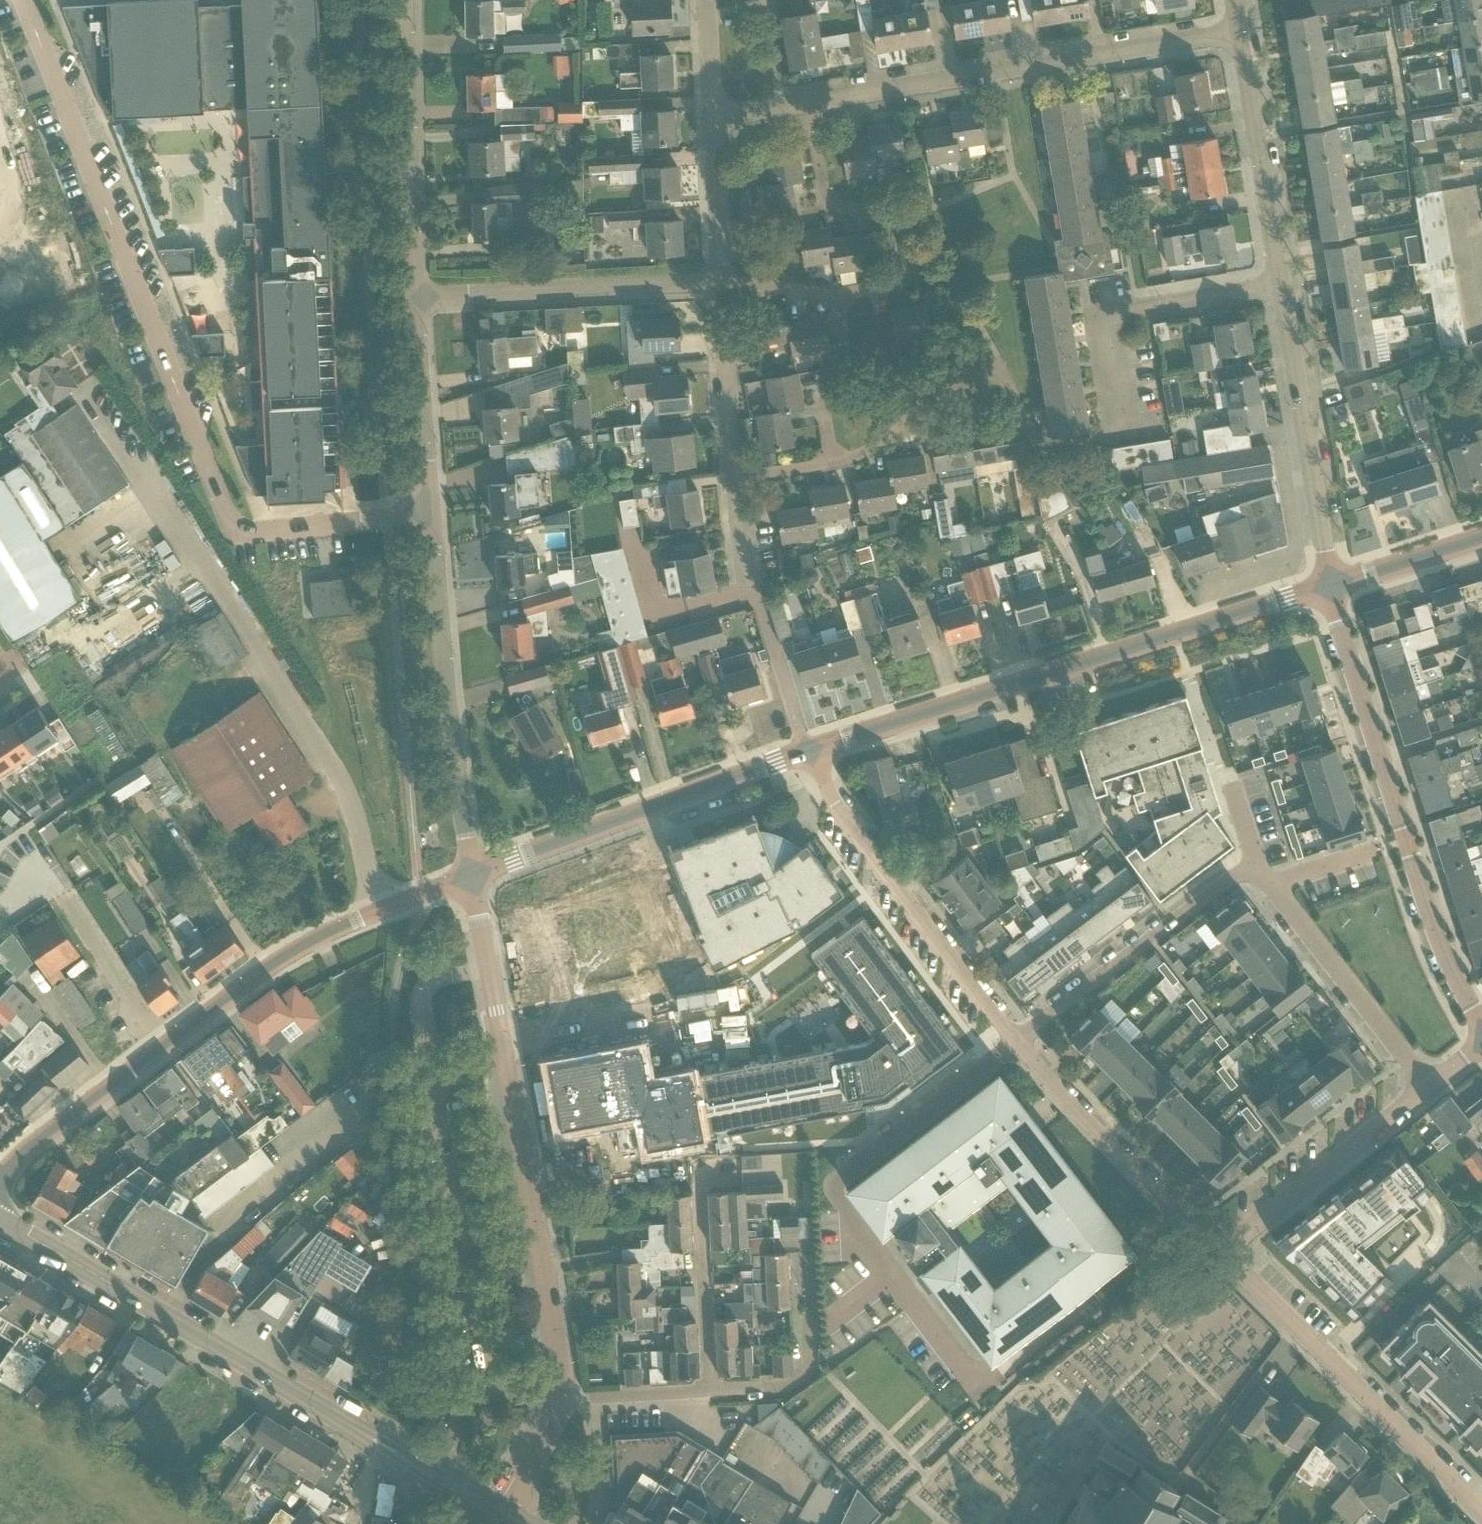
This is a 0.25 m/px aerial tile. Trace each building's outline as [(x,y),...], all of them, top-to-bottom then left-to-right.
[(247,108),(241,5),(223,6),(198,7),(197,0),(119,0),(107,1),(107,5),(62,7),(105,115),(113,115),(113,116),(204,111),(204,110),(247,108)] [(241,5),(247,108),(251,176),(243,177),(245,222),(243,222),(244,236),(246,236),(246,237),(254,237),(255,244),(249,245),(251,271),(256,271),(257,279),(248,279),(248,280),(256,280),(261,381),(250,381),(252,410),(263,409),(265,444),(235,446),(254,495),(267,495),(267,497),(268,497),(269,502),(325,498),(324,486),(340,485),(340,487),(342,487),(342,485),(346,485),(342,420),(338,420),(328,218),(335,218),(332,172),(325,173),(316,0),(241,0),(241,5)] [(486,0),(466,0),(466,35),(493,34),(493,33),(505,33),(505,13),(523,13),(523,0),(494,0),(486,0)] [(615,6),(632,5),(633,32),(670,30),(668,0),(614,0),(615,6)] [(858,13),(869,11),(868,0),(855,0),(858,13)] [(977,2),(982,33),(1009,29),(1005,0),(986,0),(977,2)] [(1021,20),(1022,19),(1022,15),(1033,13),(1035,24),(1061,20),(1057,0),(1018,0),(1021,20)] [(1061,20),(1088,15),(1086,0),(1057,0),(1061,20)] [(1113,9),(1138,5),(1137,0),(1112,0),(1113,9)] [(1157,11),(1193,5),(1192,0),(1155,0),(1157,11)] [(1292,19),(1304,16),(1302,0),(1289,0),(1292,19)] [(1304,16),(1316,14),(1314,0),(1302,0),(1304,16)] [(1316,14),(1317,15),(1328,13),(1326,0),(1314,0),(1316,14)] [(1328,13),(1329,14),(1342,11),(1340,0),(1326,0),(1328,13)] [(1342,11),(1354,9),(1352,0),(1340,0),(1342,11)] [(1354,9),(1366,7),(1365,0),(1352,0),(1354,9)] [(1443,22),(1443,23),(1459,21),(1481,17),(1481,0),(1440,0),(1443,22)] [(783,18),(781,18),(786,43),(818,38),(814,14),(812,14),(812,13),(813,13),(812,3),(811,1),(782,6),(783,18)] [(1412,28),(1421,27),(1419,17),(1411,18),(1408,1),(1403,2),(1391,3),(1390,3),(1394,31),(1412,28)] [(912,13),(898,16),(903,46),(930,41),(925,11),(923,2),(910,4),(912,13)] [(951,6),(952,18),(956,37),(982,33),(977,2),(951,6)] [(1174,9),(1176,20),(1194,17),(1192,6),(1174,9)] [(883,9),(870,10),(877,50),(903,46),(898,16),(885,18),(883,9)] [(1285,20),(1289,46),(1321,41),(1317,15),(1316,14),(1304,16),(1292,19),(1285,20)] [(1435,24),(1422,26),(1423,36),(1437,34),(1461,31),(1463,46),(1481,43),(1481,17),(1459,21),(1443,23),(1443,22),(1435,24)] [(1332,28),(1334,39),(1360,34),(1359,24),(1332,28)] [(1321,41),(1289,46),(1294,72),(1325,67),(1323,55),(1337,52),(1337,50),(1354,47),(1355,51),(1386,46),(1384,30),(1360,34),(1334,39),(1321,41)] [(818,38),(786,43),(790,68),(800,67),(801,78),(814,76),(812,65),(820,63),(824,63),(822,50),(848,45),(851,58),(865,56),(860,31),(846,33),(818,38)] [(503,54),(528,53),(528,51),(560,50),(559,36),(503,37),(503,54)] [(593,56),(593,40),(577,41),(577,57),(593,56)] [(636,43),(605,44),(606,58),(637,57),(637,56),(636,43)] [(1453,75),(1481,70),(1481,43),(1463,46),(1449,49),(1453,75)] [(639,73),(619,74),(620,88),(652,86),(672,85),(671,54),(639,56),(639,73)] [(1415,71),(1409,72),(1411,82),(1414,81),(1447,76),(1445,66),(1415,71)] [(1325,67),(1294,72),(1298,99),(1362,88),(1360,80),(1360,78),(1342,81),(1342,79),(1328,81),(1325,67)] [(1453,75),(1458,102),(1481,98),(1481,70),(1453,75)] [(1157,97),(1161,122),(1184,118),(1182,108),(1210,103),(1204,72),(1176,77),(1178,94),(1157,97)] [(487,74),(467,75),(468,109),(488,109),(493,109),(494,127),(501,127),(501,126),(532,125),(541,124),(540,107),(540,105),(520,106),(511,107),(510,91),(510,73),(487,74)] [(1447,76),(1414,81),(1415,91),(1416,92),(1448,87),(1447,76)] [(1362,88),(1298,99),(1303,125),(1334,120),(1332,105),(1346,103),(1345,102),(1379,97),(1377,86),(1376,86),(1369,87),(1362,88)] [(1103,93),(1105,103),(1114,102),(1112,92),(1103,93)] [(675,142),(674,111),(632,113),(631,99),(597,101),(581,101),(581,103),(582,118),(598,117),(598,118),(620,117),(620,130),(641,129),(642,143),(661,142),(661,144),(665,144),(665,142),(675,142)] [(1040,105),(1062,238),(1063,245),(1066,244),(1067,253),(1085,266),(1084,267),(1086,274),(1123,268),(1119,246),(1104,249),(1079,99),(1040,105)] [(582,118),(581,103),(557,103),(557,123),(582,123),(582,118)] [(1449,107),(1408,114),(1412,142),(1435,138),(1432,121),(1451,118),(1449,107)] [(950,114),(952,126),(953,125),(957,147),(985,143),(980,109),(950,114)] [(868,127),(870,139),(871,139),(875,161),(903,156),(898,122),(868,127)] [(470,173),(490,172),(518,170),(517,141),(533,141),(532,130),(544,129),(544,124),(532,125),(501,126),(501,127),(501,141),(469,142),(470,173)] [(953,125),(952,126),(923,130),(929,164),(959,159),(957,147),(953,125)] [(1304,133),(1308,159),(1340,154),(1353,152),(1351,141),(1348,126),(1304,133)] [(1147,142),(1164,138),(1162,128),(1145,131),(1147,142)] [(1143,173),(1127,176),(1128,181),(1220,166),(1215,137),(1168,145),(1170,157),(1160,158),(1159,156),(1147,158),(1148,166),(1142,167),(1143,173)] [(841,144),(847,177),(877,173),(875,161),(871,139),(870,139),(841,144)] [(1368,139),(1351,141),(1353,152),(1372,149),(1371,141),(1368,139)] [(1372,149),(1353,152),(1355,163),(1374,160),(1372,149)] [(764,156),(769,185),(769,186),(791,182),(803,180),(798,151),(764,156)] [(1443,153),(1444,162),(1458,160),(1456,151),(1443,153)] [(588,157),(582,157),(582,174),(588,174),(608,173),(609,185),(622,184),(643,183),(643,198),(665,197),(665,199),(668,198),(668,197),(678,196),(677,166),(639,168),(638,154),(618,155),(588,157)] [(1340,154),(1308,159),(1313,186),(1344,180),(1340,154)] [(1413,167),(1414,179),(1416,195),(1441,191),(1438,175),(1446,174),(1446,172),(1459,170),(1458,160),(1444,162),(1423,165),(1413,167)] [(1220,166),(1128,181),(1131,196),(1177,188),(1176,187),(1188,185),(1190,198),(1224,192),(1220,166)] [(943,176),(930,178),(931,187),(944,185),(943,176)] [(1344,180),(1313,186),(1317,212),(1349,207),(1349,206),(1344,180)] [(539,182),(526,182),(480,188),(482,203),(472,203),(474,240),(513,238),(511,202),(526,201),(526,204),(540,203),(539,182)] [(564,182),(564,200),(582,200),(582,182),(564,182)] [(769,186),(769,185),(757,187),(762,217),(796,211),(791,182),(769,186)] [(1360,194),(1362,204),(1381,201),(1379,191),(1360,194)] [(1413,195),(1415,209),(1443,204),(1441,191),(1416,195),(1413,195)] [(1349,207),(1317,212),(1322,239),(1353,233),(1351,219),(1364,217),(1364,215),(1383,212),(1381,201),(1362,204),(1349,206),(1349,207)] [(1415,209),(1417,222),(1445,217),(1443,204),(1415,209)] [(638,210),(608,212),(609,228),(633,227),(634,239),(648,238),(649,254),(681,252),(679,220),(639,223),(638,210)] [(602,216),(589,216),(589,233),(603,233),(602,216)] [(1417,222),(1420,234),(1447,229),(1445,217),(1417,222)] [(1138,221),(1139,229),(1149,228),(1147,220),(1138,221)] [(1163,240),(1163,244),(1167,264),(1183,261),(1182,255),(1203,251),(1205,261),(1235,256),(1230,224),(1199,229),(1200,234),(1163,240)] [(834,261),(831,239),(829,227),(799,232),(805,266),(833,261),(834,261)] [(1420,234),(1422,247),(1450,242),(1447,229),(1420,234)] [(583,249),(583,232),(563,233),(564,250),(583,249)] [(859,234),(831,239),(834,261),(833,261),(835,273),(865,268),(859,234)] [(1062,271),(1063,278),(1086,274),(1084,267),(1085,266),(1067,253),(1066,244),(1063,245),(1062,238),(1057,239),(1061,265),(1062,271)] [(1422,247),(1424,259),(1452,255),(1450,242),(1422,247)] [(1324,249),(1329,279),(1394,268),(1392,255),(1359,261),(1356,243),(1324,249)] [(194,247),(158,249),(168,276),(195,274),(194,247)] [(1420,261),(1418,250),(1407,252),(1408,263),(1413,263),(1420,261)] [(1424,261),(1426,272),(1454,267),(1452,255),(1424,259),(1424,261)] [(1427,276),(1426,272),(1424,261),(1420,261),(1413,263),(1415,278),(1427,276)] [(1427,276),(1428,285),(1456,280),(1454,267),(1426,272),(1427,276)] [(1394,268),(1329,279),(1334,308),(1366,302),(1364,290),(1376,288),(1376,284),(1396,281),(1394,268)] [(1062,271),(1024,277),(1050,437),(1089,430),(1063,278),(1062,271)] [(1428,285),(1430,297),(1458,293),(1456,280),(1428,285)] [(182,330),(191,326),(171,281),(162,285),(182,330)] [(1430,297),(1432,310),(1460,305),(1458,293),(1430,297)] [(1366,302),(1334,308),(1339,338),(1404,327),(1402,314),(1381,317),(1368,319),(1366,302)] [(890,311),(893,326),(894,336),(895,336),(896,341),(930,336),(925,305),(890,311)] [(1434,322),(1434,323),(1462,318),(1460,305),(1432,310),(1434,322)] [(581,331),(580,307),(564,308),(566,332),(581,331)] [(564,308),(536,309),(537,327),(546,327),(546,334),(559,333),(560,344),(567,344),(566,332),(564,308)] [(756,346),(777,342),(790,340),(789,334),(790,334),(788,324),(786,309),(751,315),(756,346)] [(491,312),(491,323),(503,323),(503,317),(505,317),(505,311),(491,312)] [(679,347),(677,317),(626,320),(629,363),(654,362),(653,349),(679,347)] [(822,318),(788,324),(790,334),(789,334),(790,340),(793,355),(813,352),(812,346),(827,344),(822,318)] [(1434,323),(1437,335),(1464,330),(1462,318),(1434,323)] [(1191,345),(1194,365),(1195,371),(1222,367),(1220,355),(1251,350),(1246,320),(1214,325),(1216,341),(1208,342),(1191,345)] [(1165,321),(1152,324),(1155,340),(1168,338),(1165,321)] [(894,336),(893,326),(859,332),(863,357),(877,355),(878,360),(899,357),(896,341),(895,336),(894,336)] [(1404,327),(1339,338),(1344,368),(1376,363),(1373,347),(1386,345),(1386,343),(1406,340),(1404,327)] [(480,370),(500,369),(508,368),(507,357),(538,355),(536,335),(535,329),(521,330),(522,336),(505,338),(505,337),(478,339),(480,370)] [(1437,335),(1439,353),(1467,345),(1464,330),(1437,335)] [(224,333),(191,335),(200,357),(225,356),(224,333)] [(49,337),(16,359),(31,383),(25,387),(39,408),(14,424),(15,427),(4,435),(22,462),(43,448),(34,433),(59,416),(53,406),(79,388),(65,367),(68,365),(49,337)] [(1478,341),(1467,345),(1475,370),(1481,368),(1481,354),(1478,341)] [(551,346),(552,355),(561,354),(561,345),(551,346)] [(113,353),(119,366),(134,360),(128,346),(113,353)] [(530,407),(529,394),(567,382),(567,380),(566,363),(502,383),(503,407),(483,409),(486,440),(506,438),(518,437),(517,420),(516,409),(530,407)] [(1222,367),(1195,371),(1196,372),(1209,370),(1212,393),(1225,390),(1227,406),(1259,400),(1255,374),(1241,376),(1239,364),(1222,367)] [(625,369),(627,392),(628,399),(638,398),(641,423),(655,422),(658,422),(657,410),(687,407),(686,392),(687,391),(687,386),(686,387),(685,375),(661,377),(660,365),(625,369)] [(775,399),(778,412),(778,413),(787,412),(803,409),(797,374),(766,379),(769,400),(775,399)] [(235,376),(235,408),(246,407),(245,376),(235,376)] [(1343,387),(1348,403),(1375,394),(1370,379),(1343,387)] [(1413,379),(1398,384),(1412,429),(1428,424),(1413,379)] [(1202,430),(1206,454),(1250,447),(1248,430),(1264,428),(1259,400),(1227,406),(1230,425),(1202,430)] [(12,642),(80,599),(44,540),(129,484),(76,404),(59,416),(34,433),(43,448),(22,462),(0,475),(0,623),(12,642)] [(778,413),(778,412),(756,416),(760,436),(766,436),(768,450),(793,446),(787,412),(778,413)] [(573,416),(573,425),(575,430),(586,429),(585,415),(573,416)] [(571,417),(560,421),(550,424),(555,439),(576,432),(575,430),(573,425),(571,417)] [(641,423),(612,427),(614,442),(630,441),(631,455),(658,452),(660,467),(670,466),(670,467),(674,467),(674,465),(694,463),(691,434),(656,437),(655,422),(641,423)] [(986,428),(967,432),(973,463),(972,463),(975,478),(976,478),(977,476),(1004,471),(1001,458),(1011,456),(1007,431),(997,433),(996,427),(991,428),(991,426),(986,427),(986,428)] [(1453,467),(1459,487),(1481,479),(1481,429),(1474,431),(1478,441),(1448,450),(1453,467)] [(936,469),(972,463),(973,463),(967,432),(941,436),(942,442),(932,444),(936,469)] [(489,485),(492,516),(519,514),(519,507),(539,505),(536,472),(576,468),(573,434),(555,439),(506,455),(508,483),(489,485)] [(1173,460),(1169,439),(1157,441),(1161,462),(1173,460)] [(1161,462),(1157,441),(1145,443),(1149,464),(1161,462)] [(1149,464),(1145,443),(1134,444),(1137,466),(1140,466),(1149,464)] [(1182,445),(1184,458),(1188,457),(1190,457),(1198,456),(1196,443),(1182,445)] [(1393,452),(1399,472),(1409,502),(1439,493),(1429,462),(1428,462),(1422,443),(1393,452)] [(1137,466),(1134,444),(1122,446),(1125,468),(1137,466)] [(1149,464),(1140,466),(1142,483),(1182,477),(1184,493),(1200,490),(1272,478),(1267,444),(1250,447),(1206,454),(1198,456),(1190,457),(1188,457),(1184,458),(1173,460),(1161,462),(1149,464)] [(1110,448),(1113,470),(1125,468),(1122,446),(1110,448)] [(773,453),(764,455),(765,465),(775,463),(773,453)] [(887,462),(889,477),(892,492),(927,486),(922,456),(887,462)] [(1377,457),(1363,461),(1370,481),(1368,482),(1378,512),(1409,502),(1399,472),(1384,477),(1377,457)] [(1027,466),(1013,469),(1018,497),(1032,495),(1027,466)] [(855,483),(858,502),(860,514),(894,508),(891,492),(892,492),(889,477),(855,483)] [(1031,485),(1035,509),(1036,515),(1042,526),(1046,523),(1046,522),(1062,515),(1079,507),(1059,479),(1031,485)] [(664,480),(640,484),(642,497),(651,496),(652,510),(668,508),(670,525),(682,524),(702,521),(697,489),(666,493),(664,480)] [(1163,483),(1144,489),(1149,502),(1167,497),(1163,483)] [(808,491),(811,506),(813,522),(814,521),(849,516),(843,485),(808,491)] [(1243,521),(1176,543),(1180,554),(1186,574),(1205,567),(1217,564),(1216,561),(1227,558),(1228,560),(1284,542),(1275,493),(1256,499),(1238,505),(1243,521)] [(639,525),(634,498),(618,501),(623,528),(639,525)] [(934,501),(940,537),(953,535),(947,498),(934,501)] [(813,522),(811,506),(777,512),(781,537),(795,534),(796,540),(816,537),(814,521),(813,522)] [(931,508),(921,510),(923,518),(932,517),(931,508)] [(1152,518),(1146,509),(1141,512),(1147,522),(1152,518)] [(896,515),(887,517),(890,530),(899,529),(896,515)] [(1101,523),(1094,528),(1107,546),(1121,536),(1110,523),(1105,527),(1101,523)] [(857,526),(859,539),(867,537),(864,524),(857,526)] [(979,533),(967,537),(972,552),(984,548),(979,533)] [(967,536),(949,539),(952,556),(970,553),(967,536)] [(1361,550),(1366,567),(1401,556),(1395,539),(1361,550)] [(674,546),(677,559),(675,560),(676,562),(662,565),(668,596),(714,587),(708,554),(699,555),(696,542),(674,546)] [(572,557),(572,569),(574,584),(597,578),(600,594),(609,629),(611,628),(616,645),(618,645),(639,639),(647,636),(623,548),(590,554),(572,557)] [(1091,575),(1090,575),(1097,600),(1125,592),(1116,558),(1103,562),(1100,551),(1084,555),(1089,573),(1091,573),(1091,575)] [(523,553),(515,554),(495,556),(498,587),(525,585),(524,574),(538,573),(537,554),(523,555),(523,553)] [(799,555),(801,568),(814,566),(811,553),(799,555)] [(985,553),(973,557),(976,568),(977,569),(989,565),(985,553)] [(1131,554),(1116,558),(1125,592),(1155,584),(1148,559),(1134,563),(1131,554)] [(977,569),(986,599),(986,600),(1009,593),(1017,622),(1048,613),(1040,583),(1039,584),(1035,571),(1018,575),(1013,558),(989,565),(977,569)] [(950,596),(936,600),(940,613),(939,613),(948,642),(979,633),(970,603),(986,599),(977,569),(976,568),(961,573),(963,580),(946,585),(950,596)] [(572,569),(546,577),(550,590),(574,584),(572,569)] [(812,583),(817,578),(815,572),(808,570),(803,574),(805,581),(812,583)] [(309,582),(313,618),(352,614),(349,578),(309,582)] [(550,590),(521,598),(526,616),(530,615),(530,621),(501,624),(504,657),(533,655),(532,636),(547,635),(545,611),(600,594),(597,578),(574,584),(550,590)] [(1458,587),(1466,613),(1469,613),(1473,627),(1481,624),(1481,580),(1458,587)] [(916,651),(926,649),(914,607),(883,616),(873,583),(844,592),(847,600),(842,602),(843,603),(854,600),(862,626),(864,635),(887,629),(894,653),(915,646),(916,651)] [(1430,592),(1436,611),(1438,616),(1450,613),(1453,621),(1467,617),(1466,613),(1458,587),(1457,584),(1430,592)] [(838,640),(823,644),(833,676),(861,668),(852,635),(851,635),(849,630),(862,626),(854,600),(843,603),(840,604),(847,628),(836,632),(838,640)] [(1374,645),(1381,668),(1405,661),(1417,657),(1414,650),(1436,643),(1431,627),(1433,626),(1425,602),(1412,606),(1420,630),(1393,639),(1389,640),(1374,645)] [(793,639),(782,603),(769,607),(779,643),(793,639)] [(1397,630),(1390,605),(1364,613),(1371,638),(1372,638),(1374,645),(1389,640),(1387,633),(1397,630)] [(248,654),(221,611),(185,634),(211,676),(248,654)] [(691,625),(669,631),(677,657),(677,658),(724,645),(717,617),(691,625)] [(611,628),(609,629),(598,632),(603,649),(616,645),(611,628)] [(639,639),(618,645),(630,687),(645,682),(636,650),(641,648),(639,639)] [(808,648),(806,640),(792,644),(804,685),(833,676),(823,644),(808,648)] [(601,711),(585,715),(593,744),(624,735),(616,707),(635,702),(630,687),(618,645),(616,645),(603,649),(598,650),(610,691),(596,695),(601,711)] [(749,651),(720,660),(717,651),(698,657),(705,683),(724,678),(732,704),(762,695),(749,651)] [(668,659),(660,661),(664,676),(681,671),(677,658),(677,657),(668,659)] [(1405,661),(1381,668),(1389,692),(1413,685),(1436,677),(1442,676),(1438,664),(1421,670),(1417,657),(1405,661)] [(548,665),(532,670),(506,677),(510,693),(553,681),(548,665)] [(1291,678),(1285,680),(1286,681),(1297,716),(1297,718),(1300,717),(1303,729),(1323,722),(1320,711),(1321,710),(1317,699),(1320,698),(1316,685),(1313,686),(1309,672),(1303,674),(1302,670),(1290,674),(1291,678)] [(664,676),(650,680),(662,724),(693,715),(681,671),(664,676)] [(1413,685),(1389,692),(1396,716),(1420,709),(1417,698),(1441,691),(1436,677),(1413,685)] [(1297,716),(1286,681),(1264,689),(1275,723),(1296,716),(1297,716)] [(1275,723),(1264,689),(1242,696),(1253,730),(1275,723)] [(258,692),(170,750),(225,834),(253,816),(274,848),(308,827),(286,794),(313,776),(258,692)] [(1066,789),(1084,842),(1084,843),(1105,827),(1094,795),(1107,792),(1103,782),(1137,771),(1156,829),(1125,853),(1159,899),(1171,890),(1171,891),(1175,888),(1175,887),(1181,883),(1185,880),(1207,863),(1208,864),(1212,861),(1211,860),(1217,855),(1218,856),(1222,853),(1221,852),(1233,844),(1213,817),(1221,811),(1203,755),(1200,748),(1202,747),(1186,695),(1172,699),(1171,699),(1167,700),(1167,701),(1159,703),(1154,704),(1154,705),(1127,714),(1127,713),(1122,714),(1123,715),(1115,718),(1115,717),(1110,718),(1110,719),(1083,728),(1083,727),(1078,728),(1078,729),(1074,731),(1090,782),(1066,789)] [(1253,730),(1242,696),(1220,703),(1231,737),(1253,730)] [(536,704),(528,709),(510,718),(520,736),(522,735),(536,760),(549,754),(550,755),(554,753),(553,751),(563,746),(553,728),(550,730),(536,704)] [(38,707),(13,723),(36,755),(57,740),(65,751),(76,744),(59,717),(49,724),(38,707)] [(112,756),(123,749),(96,709),(86,715),(112,756)] [(1420,709),(1396,716),(1404,741),(1428,734),(1420,709)] [(1448,714),(1436,717),(1440,730),(1452,726),(1448,714)] [(0,732),(0,746),(16,768),(17,771),(37,757),(36,755),(13,723),(0,732)] [(1479,740),(1475,727),(1455,733),(1459,746),(1479,740)] [(1047,778),(1041,780),(1028,738),(1009,743),(1009,742),(999,745),(1013,789),(1014,793),(1013,793),(1022,821),(1057,810),(1047,778)] [(1321,752),(1319,744),(1308,748),(1310,756),(1321,752)] [(999,745),(971,754),(986,801),(1013,793),(1014,793),(1013,789),(999,745)] [(16,768),(0,746),(0,779),(16,768)] [(1299,759),(1310,756),(1308,748),(1297,752),(1299,759)] [(1307,781),(1342,770),(1335,748),(1301,759),(1307,781)] [(1287,757),(1284,749),(1273,753),(1275,761),(1287,757)] [(1409,756),(1418,783),(1442,775),(1459,770),(1472,766),(1467,749),(1455,753),(1456,754),(1437,760),(1434,749),(1409,756)] [(156,753),(138,764),(150,783),(165,807),(184,795),(156,753)] [(971,754),(943,763),(958,810),(986,801),(971,754)] [(868,796),(876,794),(885,830),(918,821),(913,800),(900,803),(897,789),(898,789),(890,756),(860,763),(868,796)] [(1265,764),(1262,756),(1251,760),(1253,768),(1265,764)] [(1459,770),(1464,785),(1477,781),(1481,779),(1481,762),(1472,766),(1459,770)] [(138,764),(105,786),(116,804),(150,783),(138,764)] [(1349,792),(1342,770),(1307,781),(1314,803),(1349,792)] [(1442,775),(1418,783),(1426,809),(1450,802),(1442,775)] [(1282,791),(1278,779),(1270,782),(1274,793),(1282,791)] [(1285,802),(1282,791),(1274,793),(1277,805),(1285,802)] [(1356,814),(1349,792),(1314,803),(1321,825),(1356,814)] [(1477,805),(1430,820),(1437,844),(1461,837),(1458,825),(1481,818),(1477,805)] [(1365,837),(1363,831),(1367,830),(1363,818),(1360,819),(1358,813),(1356,814),(1321,825),(1320,825),(1327,849),(1339,845),(1340,848),(1352,843),(1352,841),(1365,837)] [(50,822),(38,831),(46,843),(58,834),(50,822)] [(1295,834),(1292,823),(1284,825),(1288,837),(1295,834)] [(981,842),(976,826),(956,833),(961,848),(981,842)] [(673,853),(672,854),(685,890),(696,919),(690,922),(712,965),(724,959),(725,963),(742,955),(740,951),(750,946),(752,949),(769,941),(767,938),(777,933),(779,936),(790,931),(796,928),(795,925),(806,920),(843,892),(831,878),(828,880),(821,871),(824,868),(813,854),(810,856),(803,845),(793,852),(785,846),(777,855),(774,847),(778,845),(779,843),(781,835),(773,832),(765,830),(758,829),(750,829),(741,829),(733,831),(725,834),(697,845),(673,853)] [(1070,834),(1051,840),(1056,855),(1075,849),(1070,834)] [(1299,846),(1295,834),(1288,837),(1291,848),(1299,846)] [(1103,836),(1093,843),(1098,849),(1108,842),(1103,836)] [(1461,837),(1437,844),(1444,867),(1469,859),(1461,837)] [(1023,849),(1004,855),(1009,870),(1017,868),(1023,866),(1028,864),(1023,849)] [(1009,870),(1004,855),(989,860),(994,876),(1009,871),(1009,870)] [(1444,867),(1453,892),(1477,885),(1481,883),(1481,855),(1479,856),(1479,857),(1469,860),(1469,859),(1444,867)] [(966,927),(999,902),(965,857),(932,881),(946,900),(943,902),(950,910),(952,908),(966,927)] [(1062,860),(1054,862),(1063,874),(1070,870),(1062,860)] [(1348,869),(1359,902),(1383,893),(1372,861),(1348,869)] [(582,887),(519,910),(528,936),(534,950),(525,954),(541,997),(680,945),(661,893),(659,888),(654,873),(649,862),(603,879),(582,887)] [(1028,864),(1023,866),(1032,878),(1039,873),(1031,863),(1028,864)] [(1095,873),(1102,881),(1128,916),(1136,910),(1139,914),(1153,904),(1150,899),(1137,881),(1136,881),(1125,867),(1114,875),(1107,864),(1095,873)] [(1017,868),(1009,870),(1009,871),(1015,890),(1032,878),(1023,866),(1017,868)] [(666,869),(654,873),(659,888),(671,884),(666,869)] [(149,884),(165,908),(178,900),(162,876),(149,884)] [(1095,895),(1084,902),(1110,936),(1123,926),(1120,922),(1128,916),(1102,881),(1090,889),(1095,895)] [(118,882),(104,891),(133,935),(148,926),(118,882)] [(1453,892),(1460,915),(1481,908),(1481,883),(1477,885),(1453,892)] [(1029,909),(1040,899),(1028,886),(1017,895),(1029,909)] [(1206,921),(1221,940),(1223,939),(1251,917),(1253,915),(1250,912),(1253,910),(1244,899),(1241,901),(1238,897),(1226,906),(1225,904),(1215,912),(1216,914),(1206,921)] [(1360,904),(1367,926),(1389,919),(1383,897),(1360,904)] [(195,901),(183,911),(224,968),(246,952),(225,922),(215,929),(195,901)] [(1073,932),(1085,948),(1093,942),(1096,946),(1110,936),(1084,902),(1074,910),(1067,901),(1056,910),(1073,932)] [(1017,902),(1007,909),(1012,916),(1022,908),(1017,902)] [(25,929),(18,934),(53,987),(50,989),(84,1035),(92,1029),(89,1024),(97,1018),(68,976),(65,978),(59,969),(80,956),(47,904),(19,922),(25,929)] [(1460,915),(1468,941),(1481,936),(1481,908),(1460,915)] [(1054,951),(1067,969),(1081,957),(1078,953),(1085,948),(1073,932),(1056,910),(1045,918),(1052,927),(1041,935),(1054,951)] [(224,968),(183,911),(170,920),(190,948),(181,954),(203,984),(224,968)] [(641,1047),(548,1065),(560,1128),(621,1116),(626,1144),(645,1140),(646,1148),(703,1137),(864,1108),(863,1104),(886,1100),(908,1083),(910,1087),(962,1048),(862,916),(811,955),(872,1036),(864,1042),(691,1074),(647,1082),(641,1047)] [(1223,939),(1237,957),(1265,935),(1251,917),(1223,939)] [(994,919),(974,935),(982,946),(1003,930),(994,919)] [(20,943),(12,932),(0,944),(0,953),(6,959),(20,943)] [(1013,942),(1042,980),(1050,974),(1054,978),(1067,969),(1054,951),(1041,935),(1031,942),(1025,934),(1013,942)] [(1237,957),(1251,975),(1279,953),(1265,935),(1237,957)] [(1468,941),(1475,964),(1481,962),(1481,936),(1468,941)] [(1009,959),(998,967),(1006,978),(1006,979),(1019,997),(1020,997),(1023,1001),(1037,991),(1034,986),(1042,980),(1013,942),(1002,950),(1009,959)] [(148,973),(135,983),(160,1016),(179,1001),(168,985),(171,983),(147,950),(136,958),(148,973)] [(1251,975),(1265,993),(1293,971),(1279,953),(1251,975)] [(1172,963),(1180,973),(1186,968),(1178,958),(1172,963)] [(1171,971),(1163,961),(1157,967),(1164,976),(1171,971)] [(1293,971),(1265,993),(1264,994),(1254,1001),(1260,1010),(1270,1002),(1278,1013),(1310,988),(1295,970),(1293,971)] [(1178,980),(1171,971),(1164,976),(1172,985),(1178,980)] [(1186,981),(1194,991),(1200,986),(1193,976),(1186,981)] [(3,1027),(29,1000),(12,983),(0,996),(0,999),(2,1001),(0,1003),(0,1024),(3,1027)] [(272,989),(240,1013),(271,1053),(289,1039),(282,1029),(294,1020),(301,1030),(317,1018),(310,1009),(314,1006),(305,995),(301,997),(299,994),(293,986),(278,997),(272,989)] [(1194,991),(1201,1000),(1207,995),(1200,986),(1194,991)] [(1186,1004),(1193,1013),(1200,1009),(1192,999),(1186,1004)] [(17,1015),(31,1028),(44,1013),(30,1000),(17,1015)] [(1304,1000),(1295,1008),(1300,1014),(1309,1007),(1304,1000)] [(1088,1053),(1114,1027),(1115,1026),(1098,1009),(1089,1017),(1088,1016),(1078,1025),(1080,1026),(1079,1027),(1070,1037),(1073,1041),(1071,1043),(1081,1053),(1083,1050),(1087,1054),(1088,1053)] [(1200,1009),(1193,1013),(1201,1023),(1207,1018),(1200,1009)] [(1215,1017),(1222,1027),(1228,1022),(1221,1013),(1215,1017)] [(1286,1014),(1277,1022),(1281,1028),(1291,1021),(1286,1014)] [(13,1049),(23,1058),(16,1065),(24,1072),(64,1040),(40,1019),(13,1049)] [(1222,1027),(1229,1036),(1236,1031),(1228,1022),(1222,1027)] [(1277,1022),(1267,1029),(1272,1036),(1281,1028),(1277,1022)] [(199,1044),(234,1091),(240,1099),(254,1088),(240,1070),(236,1073),(228,1062),(235,1056),(236,1057),(248,1047),(231,1024),(219,1034),(216,1031),(199,1044)] [(1104,1068),(1130,1043),(1114,1027),(1088,1053),(1104,1068)] [(1221,1036),(1214,1041),(1222,1050),(1228,1045),(1221,1036)] [(1347,1037),(1329,1051),(1330,1053),(1352,1081),(1353,1083),(1357,1080),(1359,1083),(1370,1074),(1368,1071),(1372,1068),(1363,1057),(1364,1055),(1356,1045),(1355,1046),(1347,1037)] [(1246,1038),(1237,1045),(1242,1052),(1251,1044),(1246,1038)] [(71,1043),(42,1066),(59,1086),(88,1064),(71,1043)] [(1121,1085),(1146,1059),(1130,1043),(1104,1068),(1121,1085)] [(199,1044),(181,1058),(209,1095),(212,1094),(217,1096),(220,1095),(223,1099),(234,1091),(199,1044)] [(1227,1053),(1218,1060),(1222,1066),(1225,1069),(1234,1062),(1232,1059),(1242,1052),(1237,1045),(1232,1049),(1227,1053)] [(1330,1053),(1312,1067),(1334,1095),(1352,1081),(1330,1053)] [(1294,1081),(1316,1109),(1334,1095),(1312,1067),(1304,1058),(1286,1072),(1294,1081)] [(1137,1100),(1161,1075),(1146,1059),(1121,1085),(1127,1091),(1137,1100)] [(268,1072),(301,1115),(315,1104),(282,1061),(268,1072)] [(171,1066),(143,1087),(156,1104),(158,1107),(174,1094),(183,1106),(186,1110),(198,1101),(183,1082),(171,1066)] [(1225,1069),(1222,1066),(1216,1071),(1223,1080),(1230,1075),(1225,1069)] [(7,1102),(10,1105),(24,1120),(58,1087),(41,1070),(7,1102)] [(1153,1118),(1179,1092),(1180,1091),(1163,1074),(1161,1075),(1137,1100),(1135,1102),(1152,1119),(1153,1118)] [(1237,1084),(1230,1075),(1223,1080),(1231,1089),(1237,1084)] [(1034,1136),(1019,1116),(1025,1112),(997,1076),(848,1191),(875,1226),(879,1224),(886,1233),(892,1228),(895,1231),(894,1232),(927,1275),(921,1280),(928,1290),(934,1285),(991,1359),(1088,1285),(1132,1251),(1040,1132),(1034,1136)] [(1294,1081),(1276,1095),(1298,1124),(1316,1109),(1294,1081)] [(140,1090),(117,1107),(132,1126),(137,1132),(126,1140),(127,1142),(142,1162),(143,1162),(156,1151),(145,1135),(148,1132),(163,1121),(174,1112),(183,1106),(174,1094),(158,1107),(156,1104),(153,1107),(152,1106),(140,1090)] [(1169,1134),(1195,1108),(1179,1092),(1153,1118),(1169,1134)] [(1274,1094),(1256,1108),(1280,1140),(1299,1125),(1298,1124),(1276,1095),(1274,1094)] [(1463,1112),(1449,1095),(1427,1112),(1443,1132),(1431,1141),(1438,1150),(1481,1114),(1481,1096),(1463,1112)] [(202,1149),(191,1158),(192,1159),(231,1131),(213,1107),(204,1115),(199,1118),(216,1138),(211,1142),(206,1138),(198,1145),(202,1149)] [(1247,1107),(1240,1112),(1248,1122),(1254,1117),(1247,1107)] [(1185,1150),(1211,1125),(1195,1108),(1169,1134),(1185,1150)] [(254,1116),(258,1122),(270,1139),(288,1126),(280,1114),(275,1119),(269,1117),(267,1115),(264,1117),(260,1111),(254,1116)] [(1254,1117),(1248,1122),(1255,1131),(1261,1126),(1254,1117)] [(258,1122),(236,1138),(250,1154),(262,1145),(270,1139),(258,1122)] [(1201,1165),(1226,1140),(1211,1125),(1185,1150),(1201,1165)] [(122,1216),(104,1246),(125,1258),(130,1261),(151,1274),(173,1287),(208,1227),(200,1222),(274,1165),(260,1147),(250,1154),(236,1138),(231,1131),(192,1159),(181,1168),(155,1186),(147,1197),(141,1193),(122,1216)] [(1245,1156),(1228,1139),(1226,1140),(1201,1165),(1200,1167),(1203,1171),(1201,1173),(1211,1183),(1213,1180),(1217,1184),(1227,1174),(1229,1175),(1238,1166),(1236,1165),(1245,1156)] [(127,1142),(116,1150),(124,1162),(131,1170),(142,1162),(127,1142)] [(1306,1219),(1275,1243),(1292,1260),(1293,1259),(1307,1274),(1307,1273),(1314,1266),(1324,1277),(1318,1284),(1317,1284),(1334,1301),(1336,1300),(1334,1299),(1340,1293),(1348,1301),(1342,1307),(1341,1305),(1339,1307),(1353,1320),(1370,1303),(1369,1302),(1392,1280),(1360,1248),(1402,1214),(1403,1216),(1419,1204),(1417,1202),(1432,1191),(1396,1146),(1377,1161),(1378,1162),(1377,1163),(1378,1165),(1380,1163),(1384,1170),(1376,1176),(1371,1170),(1372,1169),(1371,1168),(1350,1184),(1350,1185),(1356,1193),(1343,1203),(1337,1195),(1319,1209),(1318,1209),(1318,1210),(1307,1219),(1307,1218),(1306,1219)] [(1461,1160),(1469,1170),(1481,1160),(1481,1157),(1476,1149),(1461,1160)] [(748,1179),(747,1155),(726,1156),(727,1180),(748,1179)] [(115,1182),(63,1222),(104,1246),(122,1216),(141,1193),(147,1197),(155,1186),(181,1168),(192,1159),(191,1158),(180,1166),(179,1164),(174,1168),(168,1161),(166,1162),(163,1160),(152,1168),(143,1162),(142,1162),(131,1170),(115,1182)] [(1469,1170),(1477,1179),(1481,1175),(1481,1160),(1469,1170)] [(57,1161),(32,1203),(62,1221),(71,1205),(78,1209),(83,1206),(93,1189),(73,1177),(76,1172),(75,1171),(76,1170),(74,1169),(74,1170),(57,1161)] [(124,1162),(109,1173),(115,1182),(131,1170),(124,1162)] [(550,1163),(545,1164),(548,1181),(553,1180),(550,1163)] [(760,1217),(759,1199),(783,1197),(782,1185),(741,1187),(741,1191),(708,1193),(710,1220),(729,1219),(745,1218),(760,1217)] [(647,1205),(655,1205),(655,1192),(647,1192),(647,1205)] [(667,1196),(669,1223),(690,1222),(688,1194),(667,1196)] [(347,1201),(342,1209),(363,1221),(368,1214),(347,1201)] [(320,1229),(273,1276),(245,1305),(280,1326),(283,1320),(291,1325),(342,1241),(329,1234),(333,1228),(348,1237),(353,1229),(332,1216),(327,1224),(326,1223),(322,1230),(320,1229)] [(779,1217),(780,1233),(798,1233),(797,1216),(779,1217)] [(282,1238),(262,1259),(275,1271),(315,1230),(302,1218),(298,1222),(297,1222),(282,1238)] [(729,1219),(710,1220),(711,1248),(736,1247),(744,1246),(744,1250),(752,1250),(752,1254),(774,1253),(773,1236),(756,1237),(756,1230),(746,1231),(745,1218),(729,1219)] [(624,1249),(624,1261),(650,1260),(650,1254),(657,1254),(656,1251),(683,1250),(691,1249),(690,1222),(669,1223),(648,1224),(649,1247),(624,1249)] [(205,1269),(189,1296),(220,1315),(237,1286),(227,1280),(236,1265),(242,1258),(265,1237),(256,1227),(205,1269)] [(1413,1265),(1432,1248),(1425,1241),(1406,1258),(1413,1265)] [(617,1262),(619,1289),(653,1287),(660,1287),(659,1269),(683,1267),(683,1250),(656,1251),(657,1254),(650,1254),(650,1260),(624,1261),(617,1262)] [(752,1250),(744,1250),(745,1259),(745,1263),(752,1263),(753,1281),(787,1279),(786,1252),(774,1253),(752,1254),(752,1250)] [(7,1262),(16,1266),(17,1264),(0,1255),(0,1275),(7,1262)] [(379,1264),(382,1282),(390,1281),(391,1287),(399,1286),(398,1280),(402,1280),(399,1261),(379,1264)] [(7,1262),(0,1275),(0,1296),(8,1301),(30,1272),(17,1265),(16,1266),(7,1262)] [(30,1272),(8,1301),(0,1307),(0,1315),(8,1320),(0,1333),(0,1334),(14,1342),(20,1334),(23,1336),(36,1313),(34,1312),(52,1285),(30,1272)] [(723,1302),(723,1319),(747,1318),(746,1314),(755,1314),(755,1309),(757,1309),(761,1309),(789,1307),(787,1279),(753,1281),(753,1282),(743,1283),(743,1301),(723,1302)] [(52,1285),(34,1312),(36,1313),(23,1336),(20,1334),(14,1342),(0,1363),(0,1380),(21,1392),(46,1361),(32,1353),(41,1339),(56,1348),(57,1347),(70,1333),(87,1306),(52,1285)] [(684,1285),(680,1286),(681,1303),(694,1303),(693,1285),(684,1285)] [(653,1287),(619,1289),(620,1316),(635,1316),(653,1315),(653,1319),(662,1318),(662,1322),(687,1320),(686,1304),(654,1306),(653,1287)] [(1380,1347),(1382,1349),(1383,1348),(1382,1348),(1389,1341),(1399,1351),(1393,1358),(1392,1356),(1391,1358),(1402,1369),(1400,1371),(1398,1372),(1415,1389),(1426,1378),(1436,1388),(1430,1395),(1429,1393),(1428,1395),(1451,1418),(1452,1417),(1451,1416),(1458,1409),(1468,1420),(1457,1431),(1474,1447),(1475,1445),(1477,1444),(1481,1449),(1481,1354),(1427,1299),(1390,1337),(1380,1347)] [(320,1305),(289,1356),(321,1375),(321,1374),(350,1391),(353,1366),(333,1354),(344,1334),(346,1335),(352,1324),(320,1305)] [(80,1353),(86,1344),(97,1351),(114,1322),(87,1306),(70,1333),(57,1347),(64,1352),(68,1346),(80,1353)] [(723,1319),(715,1320),(716,1346),(737,1345),(736,1319),(748,1319),(749,1327),(757,1326),(757,1325),(757,1309),(755,1309),(755,1314),(746,1314),(747,1318),(723,1319)] [(653,1315),(635,1316),(636,1330),(654,1329),(654,1331),(662,1331),(662,1322),(662,1318),(653,1319),(653,1315)] [(674,1322),(675,1335),(665,1335),(666,1350),(676,1349),(676,1348),(696,1347),(695,1321),(674,1322)] [(123,1404),(156,1346),(128,1329),(114,1352),(112,1351),(97,1378),(77,1395),(79,1397),(60,1414),(68,1423),(72,1419),(84,1433),(104,1416),(102,1414),(118,1401),(123,1404)] [(790,1343),(771,1344),(773,1376),(792,1375),(790,1343)] [(737,1345),(716,1346),(718,1374),(750,1373),(750,1377),(760,1377),(759,1363),(753,1363),(752,1345),(737,1346),(737,1345)] [(123,1404),(134,1410),(150,1381),(164,1388),(188,1366),(175,1359),(176,1358),(156,1346),(123,1404)] [(698,1375),(696,1347),(676,1348),(676,1349),(666,1350),(663,1349),(662,1350),(663,1369),(652,1370),(652,1381),(657,1381),(657,1382),(666,1381),(666,1378),(677,1377),(698,1375)] [(635,1367),(647,1366),(646,1348),(634,1349),(635,1367)] [(622,1368),(623,1384),(641,1383),(640,1367),(622,1368)] [(602,1368),(603,1380),(612,1380),(611,1368),(602,1368)] [(26,1395),(39,1405),(46,1395),(34,1385),(26,1395)] [(1260,1386),(1232,1424),(1249,1437),(1263,1418),(1272,1425),(1269,1429),(1296,1450),(1318,1420),(1291,1400),(1283,1410),(1274,1404),(1277,1399),(1260,1386)] [(780,1406),(752,1426),(768,1436),(783,1410),(780,1406)] [(783,1410),(768,1436),(777,1441),(778,1441),(791,1418),(783,1410)] [(277,1452),(290,1431),(264,1416),(263,1417),(255,1412),(222,1441),(237,1452),(248,1435),(257,1440),(214,1506),(232,1517),(273,1451),(277,1452)] [(777,1441),(776,1443),(785,1449),(786,1449),(799,1427),(791,1418),(778,1441),(777,1441)] [(260,1487),(282,1500),(267,1523),(321,1523),(318,1522),(333,1497),(328,1494),(332,1489),(315,1479),(332,1450),(293,1426),(290,1431),(277,1452),(273,1451),(232,1517),(239,1522),(260,1487)] [(785,1449),(784,1451),(793,1457),(794,1457),(807,1435),(799,1427),(786,1449),(785,1449)] [(611,1435),(616,1510),(608,1523),(656,1523),(666,1509),(705,1448),(677,1432),(678,1431),(611,1435)] [(1315,1445),(1303,1461),(1295,1474),(1311,1485),(1318,1475),(1325,1480),(1337,1463),(1347,1473),(1353,1468),(1367,1454),(1342,1431),(1323,1451),(1315,1445)] [(793,1457),(792,1460),(801,1465),(802,1465),(815,1443),(807,1435),(794,1457),(793,1457)] [(1218,1511),(1186,1492),(1183,1497),(1175,1492),(1177,1490),(1171,1487),(1141,1468),(1143,1466),(1104,1442),(1092,1462),(1099,1467),(1088,1484),(1084,1482),(1074,1498),(1078,1501),(1063,1523),(1210,1523),(1218,1511)] [(801,1465),(800,1468),(809,1473),(810,1474),(822,1452),(815,1443),(802,1465),(801,1465)] [(738,1499),(751,1479),(721,1461),(722,1458),(705,1448),(666,1509),(656,1523),(722,1523),(738,1499)] [(809,1473),(807,1476),(818,1482),(831,1461),(822,1452),(810,1474),(809,1473)] [(1330,1505),(1351,1523),(1352,1523),(1369,1504),(1381,1517),(1406,1492),(1399,1485),(1400,1480),(1394,1474),(1390,1476),(1382,1469),(1371,1480),(1361,1470),(1330,1505)] [(791,1503),(751,1479),(738,1499),(722,1523),(778,1523),(791,1503)] [(880,1513),(857,1488),(839,1523),(869,1523),(880,1513)]
